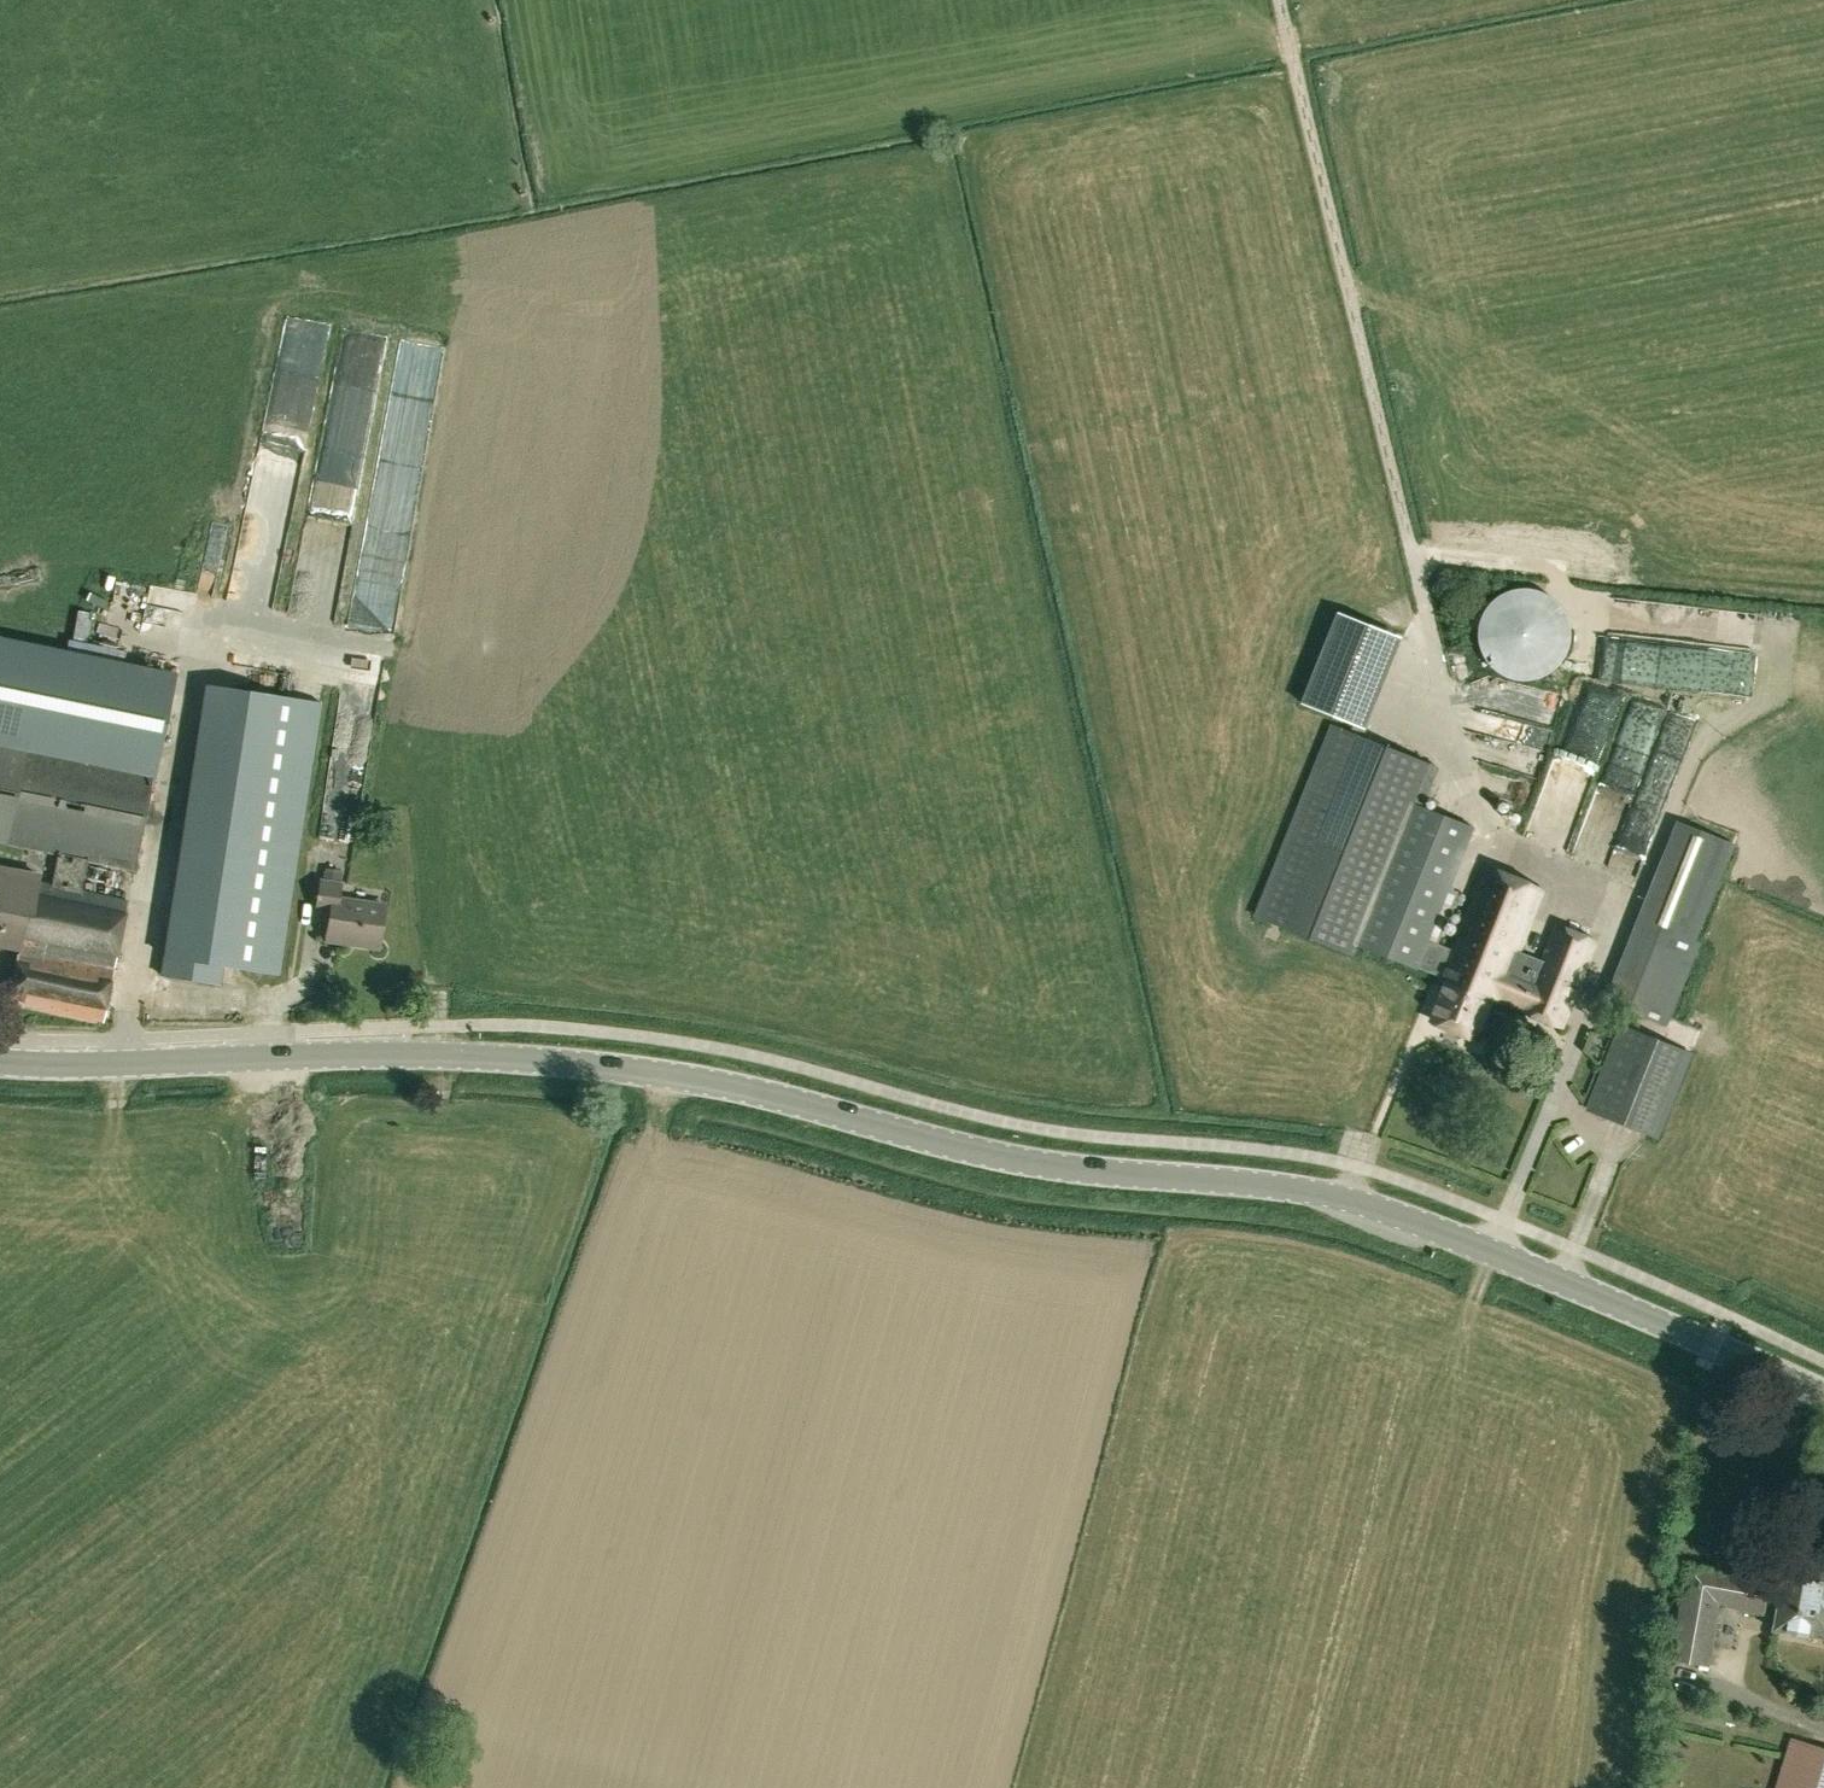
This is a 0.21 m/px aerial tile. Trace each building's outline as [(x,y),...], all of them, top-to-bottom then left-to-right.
[(1482,649),(1485,655),(1488,660),(1491,665),(1495,669),(1500,672),(1504,674),(1508,677),(1514,678),(1519,679),(1525,680),(1531,680),(1538,678),(1544,676),(1550,673),(1555,669),(1560,665),(1564,660),(1567,655),(1569,649),(1571,644),(1572,639),(1572,634),(1572,629),(1571,623),(1569,618),(1567,612),(1564,607),(1560,602),(1555,598),(1550,594),(1544,591),(1538,589),(1532,588),(1526,587),(1520,588),(1514,589),(1509,590),(1504,592),(1500,595),(1496,598),(1492,602),(1488,607),(1485,612),(1482,617),(1480,624),(1479,630),(1479,637),(1480,643),(1482,649)] [(1402,638),(1338,613),(1303,702),(1367,728),(1402,638)] [(84,888),(91,857),(137,866),(175,674),(0,639),(0,839),(60,851),(54,882),(84,888)] [(321,702),(207,685),(162,974),(219,983),(222,964),(279,973),(321,702)] [(1392,793),(1413,802),(1429,762),(1334,724),(1257,914),(1352,952),(1356,942),(1336,933),(1392,793)] [(1473,826),(1413,802),(1392,793),(1336,933),(1356,942),(1416,966),(1417,966),(1420,967),(1431,939),(1428,938),(1473,826)] [(1734,844),(1677,820),(1607,995),(1669,1021),(1701,943),(1695,941),(1734,844)] [(84,888),(54,882),(41,879),(41,877),(0,868),(0,945),(20,949),(10,1001),(103,1020),(128,897),(84,888)] [(327,941),(379,949),(385,905),(337,897),(340,881),(338,881),(340,870),(325,868),(323,879),(322,879),(317,910),(331,912),(327,941)] [(1455,949),(1444,977),(1447,978),(1433,1019),(1478,1038),(1492,1000),(1564,1027),(1595,944),(1556,927),(1540,969),(1518,961),(1544,890),(1486,868),(1484,868),(1451,948),(1455,949)] [(1440,976),(1444,977),(1455,949),(1451,948),(1431,939),(1420,967),(1440,975),(1440,976)] [(1623,1027),(1590,1110),(1658,1136),(1691,1053),(1623,1027)] [(1788,1554),(1784,1579),(1777,1617),(1775,1629),(1823,1638),(1823,1560),(1788,1554)] [(1770,1577),(1687,1563),(1671,1660),(1710,1667),(1722,1607),(1763,1614),(1770,1577)] [(1775,1787),(1823,1787),(1823,1747),(1791,1736),(1775,1787)]
